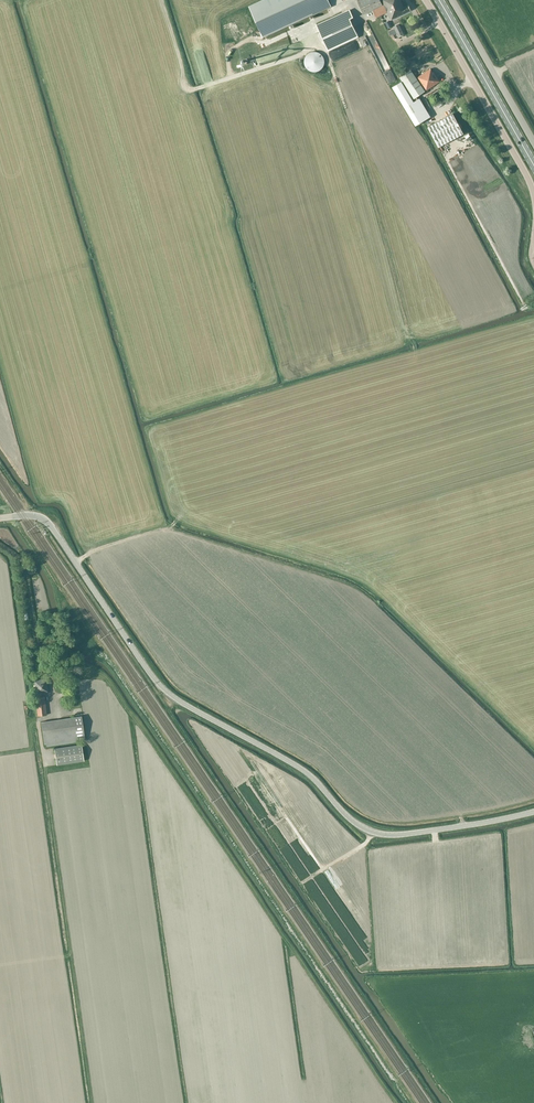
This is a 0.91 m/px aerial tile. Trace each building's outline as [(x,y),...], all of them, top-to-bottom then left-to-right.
[(328,0),(262,0),(249,6),(263,37),(331,6),(328,0)] [(358,1),(364,14),(382,5),(373,10),(376,18),(387,13),(390,20),(391,19),(392,20),(410,10),(408,5),(404,7),(400,0),(360,0),(358,1)] [(316,25),(328,50),(358,36),(353,24),(350,19),(353,17),(350,10),(316,25)] [(398,37),(404,34),(399,24),(393,26),(395,29),(391,31),(391,30),(389,31),(390,35),(392,34),(393,35),(397,33),(398,37)] [(260,54),(261,60),(274,56),(273,50),(260,54)] [(304,61),(304,63),(305,64),(305,66),(306,67),(307,69),(309,70),(310,71),(312,71),(313,72),(315,72),(317,71),(318,71),(320,70),(321,69),(322,68),(323,66),(324,65),(324,63),(324,61),(324,60),(324,58),(323,57),(322,55),(321,54),(320,53),(318,52),(316,52),(315,52),(313,52),(311,52),(310,53),(308,54),(307,55),(306,56),(305,58),(305,59),(304,61)] [(433,72),(430,69),(416,78),(411,70),(400,77),(402,81),(414,99),(417,97),(420,95),(439,81),(434,72),(433,72)] [(402,81),(392,87),(415,125),(421,122),(424,120),(430,116),(420,99),(418,99),(417,97),(414,99),(402,81)] [(443,99),(447,97),(441,89),(438,91),(443,99)] [(453,114),(428,127),(439,146),(463,133),(453,114)] [(41,693),(48,692),(47,679),(34,680),(36,693),(34,693),(35,697),(38,716),(46,715),(44,696),(42,697),(41,693)] [(76,740),(85,738),(82,716),(41,722),(44,744),(46,744),(47,746),(76,742),(76,740)] [(54,748),(57,765),(84,761),(82,744),(54,748)]
